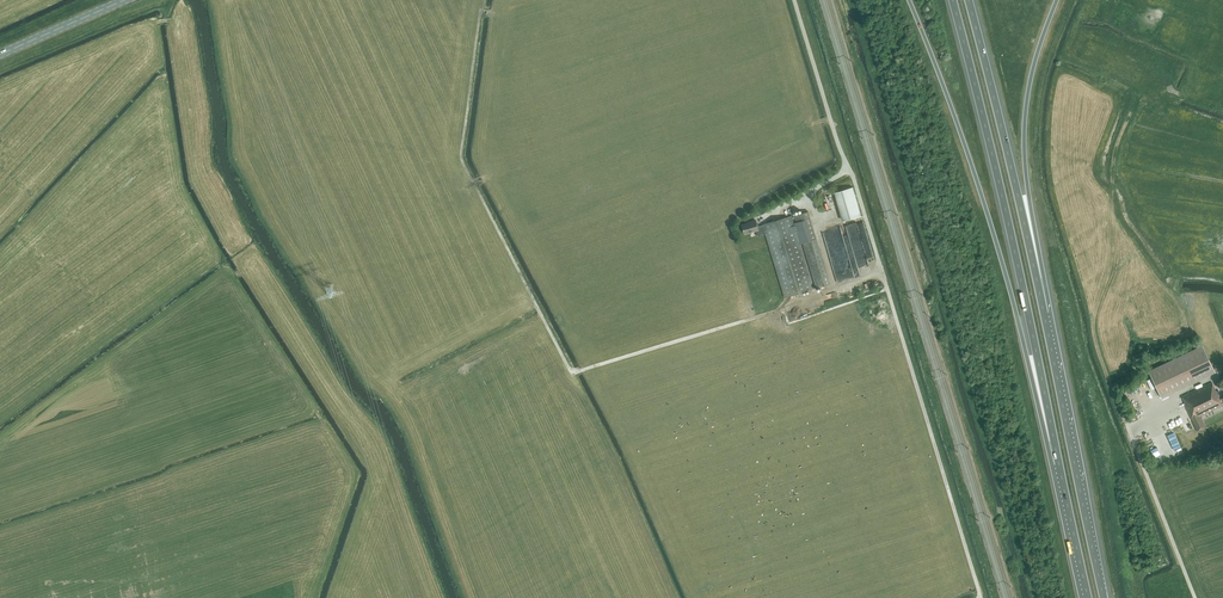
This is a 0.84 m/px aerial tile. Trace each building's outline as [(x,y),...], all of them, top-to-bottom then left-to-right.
[(843,221),(862,216),(853,187),(834,192),(843,221)] [(793,219),(795,218),(814,280),(816,288),(828,284),(825,276),(814,239),(816,239),(808,211),(794,216),(795,217),(792,217),(792,215),(763,224),(763,225),(758,227),(756,220),(750,222),(742,225),(745,234),(756,230),(758,236),(765,234),(785,297),(814,288),(793,219)] [(826,242),(842,240),(841,228),(824,230),(826,242)] [(852,238),(845,240),(854,276),(861,275),(859,267),(863,266),(857,243),(854,244),(852,238)] [(1161,397),(1216,372),(1203,345),(1149,370),(1161,397)] [(1212,382),(1182,396),(1185,402),(1184,403),(1198,431),(1206,427),(1201,416),(1222,405),(1222,403),(1222,397),(1220,399),(1212,382)]
